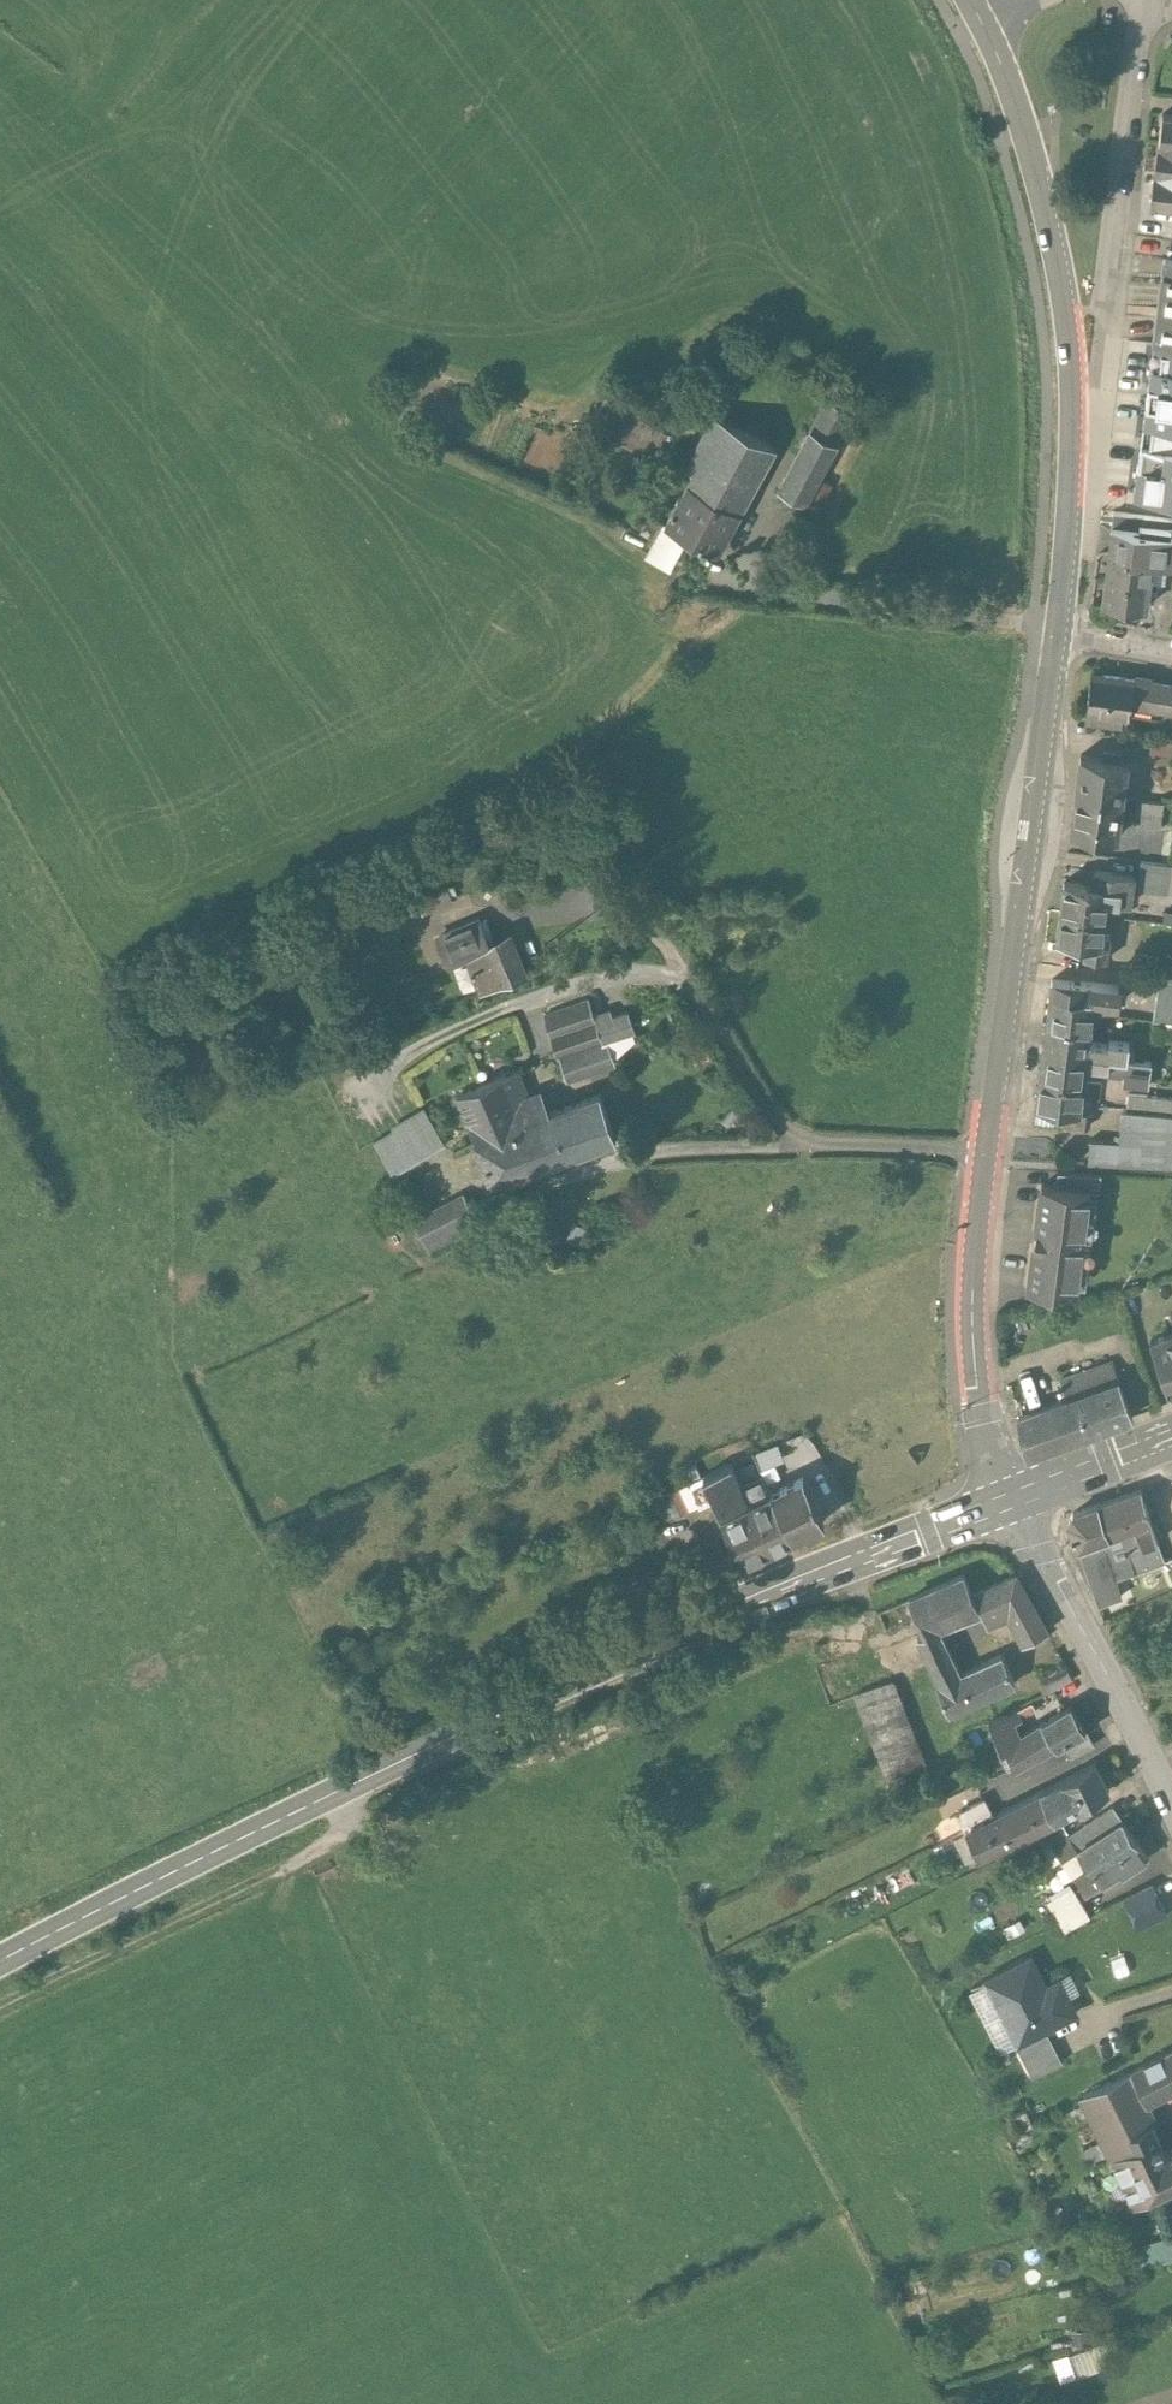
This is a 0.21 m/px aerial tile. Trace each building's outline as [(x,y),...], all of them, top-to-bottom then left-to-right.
[(1162,145),(1171,146),(1171,115),(1165,115),(1162,145)] [(1162,145),(1156,204),(1171,206),(1171,146),(1162,145)] [(1164,258),(1160,287),(1171,288),(1171,259),(1164,258)] [(1160,287),(1157,315),(1171,317),(1171,288),(1160,287)] [(1157,315),(1153,344),(1171,346),(1171,317),(1157,315)] [(1153,344),(1150,364),(1171,367),(1171,346),(1153,344)] [(1150,364),(1143,422),(1151,422),(1171,425),(1171,367),(1150,364)] [(851,416),(824,402),(779,488),(806,502),(851,416)] [(696,470),(689,482),(740,510),(773,449),(713,416),(686,465),(696,470)] [(1149,443),(1171,446),(1171,425),(1151,422),(1149,443)] [(1140,442),(1138,463),(1137,463),(1133,493),(1171,498),(1171,446),(1149,443),(1140,442)] [(740,510),(689,482),(667,521),(690,534),(719,550),(740,510)] [(1115,509),(1114,520),(1144,524),(1145,512),(1115,509)] [(1110,555),(1150,560),(1171,562),(1171,527),(1144,524),(1114,520),(1110,555)] [(690,534),(667,521),(647,556),(670,569),(690,534)] [(1145,607),(1150,560),(1110,555),(1104,602),(1145,607)] [(1123,713),(1129,714),(1130,708),(1171,715),(1171,684),(1096,672),(1089,716),(1122,721),(1123,713)] [(1128,760),(1081,754),(1076,792),(1124,798),(1128,760)] [(1124,798),(1076,792),(1071,831),(1119,837),(1124,798)] [(1162,803),(1137,800),(1135,824),(1159,826),(1162,803)] [(1142,860),(1140,873),(1134,872),(1132,888),(1171,894),(1171,864),(1142,860)] [(1093,873),(1087,872),(1086,882),(1065,879),(1061,911),(1106,917),(1108,902),(1130,905),(1132,888),(1134,872),(1094,866),(1093,873)] [(1106,917),(1061,911),(1057,941),(1086,945),(1084,960),(1107,963),(1110,935),(1103,934),(1106,917)] [(1164,923),(1171,924),(1171,912),(1165,912),(1164,923)] [(488,947),(479,924),(440,939),(452,970),(469,964),(481,995),(526,978),(510,939),(488,947)] [(1120,974),(1053,967),(1047,1025),(1091,1031),(1093,1018),(1107,1020),(1108,1010),(1116,1011),(1120,974)] [(1160,981),(1155,1021),(1166,1022),(1171,1023),(1171,983),(1166,982),(1160,981)] [(590,1003),(547,1018),(568,1078),(611,1063),(610,1060),(603,1042),(630,1033),(634,1031),(631,1023),(628,1014),(613,1019),(610,1011),(595,1017),(590,1003)] [(1107,1046),(1089,1044),(1091,1031),(1047,1025),(1044,1051),(1101,1058),(1125,1061),(1128,1044),(1107,1042),(1107,1046)] [(633,1041),(630,1033),(603,1042),(610,1060),(633,1041)] [(1101,1058),(1044,1051),(1041,1077),(1085,1082),(1087,1072),(1099,1074),(1101,1058)] [(1125,1061),(1101,1058),(1099,1074),(1123,1076),(1122,1085),(1147,1088),(1149,1064),(1125,1061)] [(518,1073),(488,1085),(507,1132),(517,1128),(547,1116),(537,1092),(527,1095),(518,1073)] [(1085,1082),(1041,1077),(1037,1106),(1059,1109),(1083,1112),(1090,1113),(1092,1102),(1083,1101),(1085,1082)] [(476,1143),(507,1132),(488,1085),(457,1097),(476,1143)] [(598,1097),(559,1112),(575,1154),(614,1140),(598,1097)] [(1129,1111),(1171,1115),(1171,1101),(1130,1097),(1129,1111)] [(1083,1112),(1059,1109),(1057,1126),(1088,1130),(1090,1113),(1083,1112)] [(443,1142),(424,1110),(394,1128),(396,1132),(376,1144),(393,1172),(410,1161),(443,1142)] [(1092,1142),(1090,1163),(1171,1170),(1171,1115),(1129,1111),(1124,1110),(1121,1144),(1092,1142)] [(547,1116),(517,1128),(533,1170),(575,1154),(559,1112),(547,1116)] [(507,1132),(476,1143),(492,1185),(533,1170),(517,1128),(507,1132)] [(1058,1172),(1056,1188),(1093,1192),(1096,1192),(1099,1174),(1058,1172)] [(1052,1295),(1053,1282),(1082,1285),(1093,1192),(1056,1188),(1041,1186),(1028,1292),(1052,1295)] [(443,1205),(413,1221),(429,1252),(480,1226),(464,1195),(443,1205)] [(1153,1340),(1170,1386),(1171,1385),(1171,1333),(1153,1340)] [(1066,1395),(1017,1412),(1025,1454),(1133,1415),(1112,1359),(1060,1377),(1066,1395)] [(685,1467),(692,1482),(704,1476),(697,1461),(685,1467)] [(744,1558),(771,1545),(749,1501),(731,1463),(704,1476),(714,1497),(744,1558)] [(676,1515),(714,1497),(704,1476),(692,1482),(666,1494),(676,1515)] [(801,1477),(771,1491),(781,1512),(784,1510),(795,1534),(822,1521),(801,1477)] [(1140,1489),(1067,1513),(1097,1602),(1120,1594),(1114,1576),(1134,1570),(1127,1548),(1156,1539),(1140,1489)] [(771,1545),(795,1534),(784,1510),(781,1512),(771,1491),(749,1501),(771,1545)] [(1127,1548),(1134,1570),(1163,1560),(1156,1539),(1127,1548)] [(1016,1570),(972,1593),(981,1611),(988,1624),(1008,1613),(1024,1643),(1048,1630),(1016,1570)] [(917,1634),(933,1668),(954,1658),(938,1627),(981,1611),(972,1593),(963,1576),(908,1599),(924,1631),(917,1634)] [(960,1673),(954,1658),(933,1668),(939,1680),(936,1681),(950,1710),(1012,1681),(999,1654),(960,1673)] [(925,1759),(893,1681),(855,1697),(888,1775),(925,1759)] [(1049,1706),(1044,1695),(1033,1701),(1038,1711),(1049,1706)] [(1031,1699),(1018,1706),(1023,1714),(1036,1707),(1031,1699)] [(1005,1748),(1015,1768),(1060,1742),(1084,1728),(1069,1706),(1020,1734),(1015,1721),(1022,1718),(1017,1707),(991,1719),(1001,1749),(1005,1748)] [(1093,1744),(1084,1728),(1060,1742),(1069,1757),(1093,1744)] [(1095,1761),(1041,1791),(1057,1820),(1109,1788),(1095,1761)] [(1057,1820),(1041,1791),(995,1814),(967,1829),(967,1831),(979,1853),(982,1861),(1057,1820)] [(967,1829),(995,1814),(985,1797),(958,1812),(967,1829)] [(1060,1858),(1076,1848),(1121,1818),(1112,1806),(1068,1834),(1066,1833),(1050,1843),(1060,1858)] [(1145,1856),(1121,1818),(1076,1848),(1093,1874),(1099,1882),(1118,1870),(1120,1873),(1145,1856)] [(1066,1833),(1058,1821),(1042,1831),(1050,1843),(1066,1833)] [(979,1853),(967,1831),(954,1837),(965,1859),(979,1853)] [(1076,1848),(1060,1858),(1077,1884),(1093,1874),(1076,1848)] [(1083,1893),(1099,1882),(1093,1874),(1077,1884),(1083,1893)] [(1089,1913),(1071,1883),(1050,1896),(1053,1901),(1049,1904),(1060,1921),(1064,1928),(1089,1913)] [(1151,1883),(1123,1896),(1137,1927),(1166,1914),(1151,1883)] [(1031,1956),(989,1977),(1020,2039),(1021,2040),(1043,2029),(1076,2011),(1059,1977),(1046,1984),(1031,1956)] [(1060,2062),(1043,2029),(1021,2040),(1020,2039),(1013,2042),(1030,2077),(1060,2062)] [(1131,2072),(1148,2103),(1171,2091),(1171,2051),(1131,2072)] [(1111,2081),(1081,2097),(1084,2103),(1111,2156),(1154,2135),(1148,2113),(1148,2103),(1131,2072),(1111,2081)] [(1154,2135),(1111,2156),(1134,2202),(1171,2183),(1171,2148),(1163,2152),(1154,2135)] [(1145,2248),(1150,2265),(1171,2259),(1171,2241),(1145,2248)] [(1104,2338),(1068,2351),(1076,2373),(1110,2362),(1104,2338)]
